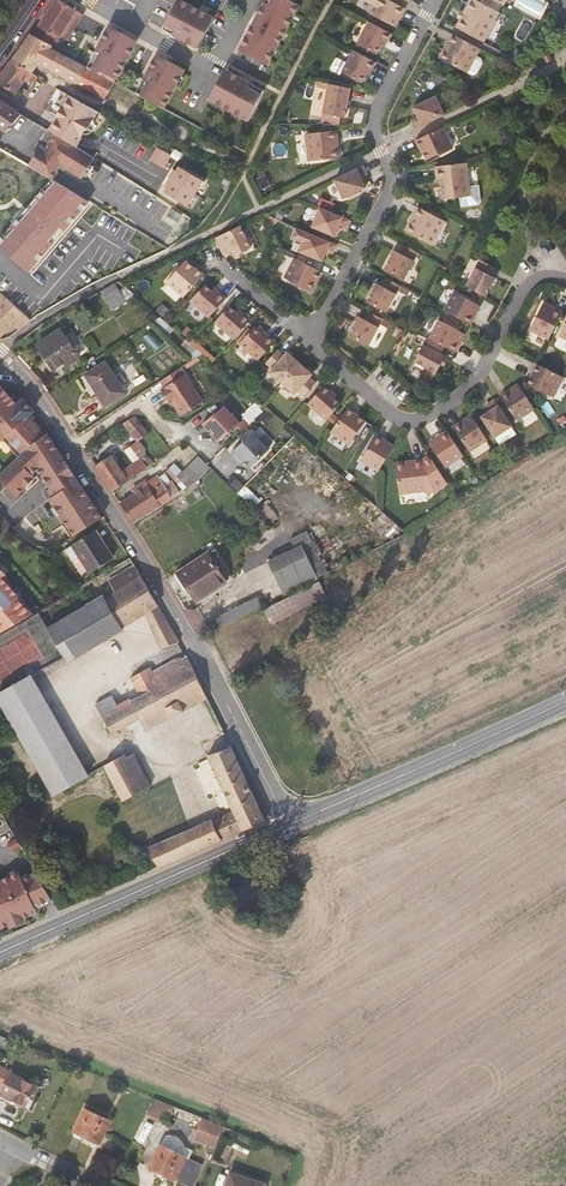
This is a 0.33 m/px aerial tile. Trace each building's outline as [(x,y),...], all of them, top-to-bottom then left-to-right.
[(295,0),(262,0),(241,46),(270,59),(297,1),(295,0)] [(405,8),(390,0),(366,0),(373,4),(369,12),(395,27),(405,8)] [(484,42),(500,12),(477,0),(470,0),(464,12),(461,18),(456,27),(484,42)] [(179,1),(164,32),(197,48),(212,17),(179,1)] [(59,5),(34,41),(37,42),(56,52),(61,43),(67,47),(84,22),(59,5)] [(145,21),(152,24),(155,19),(148,16),(145,21)] [(215,19),(212,17),(197,48),(200,50),(215,19)] [(384,48),(391,34),(369,21),(357,44),(376,54),(381,46),(384,48)] [(112,30),(110,34),(138,47),(139,43),(112,30)] [(480,48),(453,33),(448,41),(450,42),(445,50),(444,50),(440,58),(462,69),(467,72),(480,48)] [(110,34),(91,73),(117,85),(118,82),(120,83),(138,47),(110,34)] [(37,42),(12,65),(32,80),(39,72),(96,97),(98,94),(110,101),(118,86),(117,85),(91,73),(54,55),(56,52),(37,42)] [(270,59),(241,46),(240,49),(269,63),(270,59)] [(367,76),(375,61),(352,50),(340,72),(360,82),(364,74),(367,76)] [(553,60),(548,51),(541,54),(546,64),(553,60)] [(481,59),(476,56),(467,72),(473,75),(477,74),(482,63),(481,59)] [(159,57),(157,61),(184,74),(186,70),(159,57)] [(157,61),(140,96),(167,110),(184,74),(157,61)] [(0,80),(0,83),(19,95),(26,87),(30,90),(36,82),(32,80),(12,65),(0,80)] [(214,101),(228,70),(225,68),(210,99),(214,101)] [(228,70),(214,101),(250,118),(264,87),(228,70)] [(344,95),(345,87),(329,84),(323,113),(344,118),(349,96),(344,95)] [(412,121),(416,129),(444,115),(435,96),(413,107),(418,117),(412,121)] [(73,132),(85,139),(89,132),(91,133),(92,131),(96,131),(103,117),(64,97),(57,110),(64,114),(60,122),(74,129),(73,132)] [(6,132),(22,114),(0,98),(0,127),(6,132)] [(56,137),(79,149),(83,143),(85,139),(73,132),(74,129),(60,122),(57,128),(53,135),(56,137)] [(443,127),(416,140),(420,148),(421,148),(423,152),(427,160),(453,147),(443,127)] [(337,141),(338,141),(337,131),(306,135),(310,162),(334,159),(341,158),(340,149),(338,150),(337,141)] [(63,167),(64,168),(67,167),(67,170),(84,179),(88,172),(89,172),(96,159),(79,149),(56,137),(47,154),(41,151),(32,168),(51,179),(55,181),(59,172),(60,172),(63,167)] [(163,166),(169,155),(157,148),(151,159),(163,166)] [(464,163),(434,166),(435,183),(436,189),(438,200),(466,196),(467,205),(476,204),(478,201),(476,186),(468,187),(464,163)] [(334,180),(343,198),(365,187),(360,177),(367,174),(363,166),(334,180)] [(173,189),(171,194),(191,206),(194,201),(198,200),(204,189),(208,188),(211,182),(185,167),(182,173),(178,170),(169,187),(173,189)] [(11,179),(0,170),(0,191),(11,179)] [(87,199),(55,181),(51,179),(0,238),(0,247),(28,270),(87,199)] [(345,228),(349,220),(320,207),(312,226),(335,236),(339,225),(345,228)] [(409,223),(408,225),(424,234),(436,240),(445,222),(418,207),(413,215),(415,216),(410,224),(409,223)] [(241,226),(216,237),(224,255),(232,251),(234,256),(235,255),(242,252),(251,247),(241,226)] [(332,253),(336,244),(307,232),(296,227),(291,237),(302,242),(299,251),(321,260),(326,250),(332,253)] [(418,252),(404,244),(400,251),(395,249),(385,268),(404,279),(418,252)] [(317,281),(322,272),(295,258),(285,278),(310,291),(316,280),(317,281)] [(467,286),(486,296),(496,276),(492,274),(495,267),(481,259),(467,286)] [(167,282),(184,297),(204,274),(197,268),(196,269),(186,260),(167,282)] [(387,312),(401,286),(386,277),(382,284),(378,282),(367,302),(387,312)] [(191,301),(209,317),(226,298),(214,287),(212,290),(205,284),(191,301)] [(101,292),(117,306),(126,294),(122,290),(116,285),(112,286),(101,292)] [(125,286),(122,290),(126,294),(130,290),(125,286)] [(444,310),(471,324),(481,306),(455,291),(444,310)] [(11,323),(15,327),(27,318),(0,294),(0,335),(11,323)] [(530,330),(549,339),(562,312),(544,303),(530,330)] [(215,322),(234,339),(251,320),(238,309),(236,312),(229,306),(215,322)] [(369,345),(383,318),(368,311),(365,317),(360,315),(350,335),(369,345)] [(445,346),(456,352),(466,334),(440,319),(430,338),(445,346)] [(56,332),(52,327),(31,341),(51,371),(62,364),(66,368),(76,362),(68,350),(56,332)] [(64,327),(56,332),(68,350),(75,345),(64,327)] [(240,344),(258,360),(275,341),(263,330),(261,333),(254,327),(240,344)] [(531,334),(528,340),(541,347),(544,341),(531,334)] [(445,346),(430,338),(428,337),(415,361),(436,373),(441,364),(445,357),(445,356),(441,354),(445,346)] [(553,346),(565,351),(565,342),(556,339),(553,346)] [(269,371),(282,383),(300,363),(286,351),(284,354),(278,349),(266,363),(272,368),(269,371)] [(107,363),(87,376),(107,407),(127,394),(107,363)] [(300,363),(282,383),(296,395),(299,391),(304,396),(316,383),(311,378),(313,375),(300,363)] [(554,397),(564,377),(537,363),(536,363),(532,371),(534,372),(532,376),(528,384),(554,397)] [(187,375),(163,391),(170,401),(172,399),(184,417),(205,402),(187,375)] [(517,420),(535,409),(519,384),(501,395),(517,420)] [(325,385),(308,404),(327,420),(341,404),(334,398),(337,395),(325,385)] [(36,467),(48,487),(46,489),(50,495),(47,497),(72,535),(102,517),(46,435),(44,437),(24,415),(27,412),(28,412),(29,411),(17,399),(13,403),(0,389),(0,439),(17,456),(0,472),(0,482),(13,495),(27,481),(27,482),(34,475),(32,472),(36,467)] [(495,437),(512,426),(495,399),(487,404),(491,410),(482,416),(495,437)] [(348,407),(331,432),(349,445),(366,421),(359,416),(355,413),(356,412),(348,407)] [(226,409),(205,426),(222,444),(242,424),(226,409)] [(470,451),(487,440),(471,415),(453,426),(470,451)] [(136,418),(127,424),(139,441),(149,435),(136,418)] [(446,467),(463,456),(447,430),(429,442),(446,467)] [(256,433),(234,455),(242,462),(245,459),(254,468),(272,449),(256,433)] [(378,471),(379,470),(394,446),(376,435),(361,460),(378,471)] [(112,458),(97,468),(115,493),(157,465),(148,453),(122,471),(112,458)] [(215,469),(203,457),(191,470),(186,474),(178,466),(169,470),(187,499),(203,481),(215,469)] [(407,463),(406,462),(397,463),(400,488),(401,494),(428,491),(428,493),(435,493),(448,485),(431,459),(425,463),(424,460),(416,461),(416,462),(407,463)] [(123,505),(135,523),(180,493),(166,473),(147,486),(149,488),(123,505)] [(252,510),(260,503),(246,488),(239,495),(252,510)] [(92,530),(76,540),(93,566),(114,553),(103,536),(98,539),(92,530)] [(230,532),(212,542),(224,561),(241,551),(230,532)] [(271,561),(288,592),(319,576),(302,544),(271,561)] [(208,552),(183,567),(192,583),(189,584),(195,595),(199,593),(201,597),(226,582),(208,552)] [(53,626),(71,659),(125,628),(122,623),(139,614),(159,651),(179,641),(157,601),(144,577),(131,555),(113,566),(119,576),(113,579),(120,591),(109,597),(107,596),(53,626)] [(12,625),(12,626),(26,617),(27,618),(34,614),(16,596),(17,594),(1,577),(4,574),(0,569),(0,632),(12,625)] [(214,620),(218,629),(264,605),(259,597),(214,620)] [(300,600),(271,614),(277,625),(305,610),(300,600)] [(204,701),(207,699),(197,674),(187,656),(158,668),(155,661),(132,673),(139,686),(126,694),(130,702),(139,718),(144,727),(183,708),(185,710),(197,704),(195,702),(202,698),(204,701)] [(53,795),(88,775),(36,678),(30,681),(2,697),(53,795)] [(113,733),(128,725),(119,708),(113,697),(98,704),(113,733)] [(128,725),(139,718),(130,702),(119,708),(128,725)] [(218,738),(223,735),(211,707),(207,708),(212,721),(210,722),(218,738)] [(227,810),(230,815),(220,820),(211,824),(208,819),(146,847),(156,868),(204,846),(260,822),(242,780),(227,746),(203,756),(227,810)] [(125,756),(123,753),(104,763),(105,766),(122,801),(143,791),(138,781),(145,778),(133,752),(125,756)] [(150,788),(145,778),(138,781),(143,791),(150,788)] [(230,815),(227,810),(218,815),(220,820),(230,815)] [(18,845),(15,838),(6,843),(9,849),(18,845)] [(15,872),(8,875),(12,883),(18,880),(15,872)] [(46,900),(45,897),(33,875),(33,874),(23,878),(18,880),(12,883),(8,875),(0,879),(0,928),(26,916),(23,911),(30,908),(37,905),(46,900)] [(30,908),(23,911),(26,916),(32,913),(30,908)] [(0,1062),(0,1084),(9,1089),(6,1096),(34,1111),(46,1087),(0,1062)] [(178,1124),(183,1112),(165,1105),(160,1117),(178,1124)] [(116,1122),(88,1110),(78,1135),(106,1146),(116,1122)] [(223,1147),(229,1130),(209,1122),(203,1139),(223,1147)] [(170,1133),(166,1140),(201,1153),(204,1146),(170,1133)] [(201,1153),(166,1140),(156,1165),(202,1182),(212,1157),(201,1153)] [(236,1174),(232,1185),(271,1185),(272,1185),(236,1174)]
